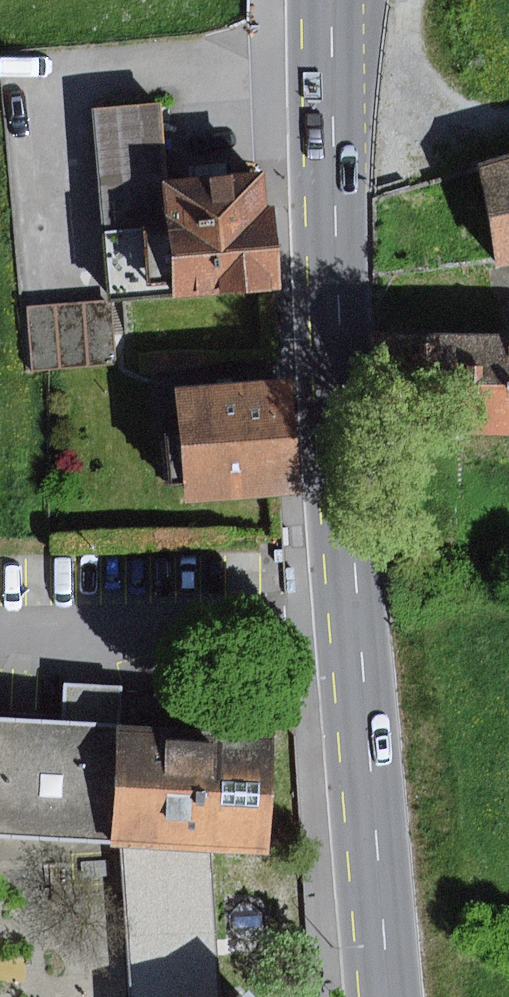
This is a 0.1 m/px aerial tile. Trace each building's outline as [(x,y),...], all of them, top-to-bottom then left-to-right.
[(278,288),(269,174),(170,182),(164,104),(94,110),(109,302),(278,288)] [(499,269),(508,268),(508,160),(483,169),(499,269)] [(110,363),(104,300),(22,307),(28,370),(110,363)] [(379,335),(394,433),(508,436),(508,335),(379,335)] [(285,492),(274,377),(174,387),(185,502),(285,492)] [(66,685),(65,725),(119,727),(122,687),(66,685)] [(0,721),(0,835),(114,842),(119,727),(0,721)] [(208,848),(268,851),(275,736),(119,727),(114,842),(137,844),(208,848)] [(137,844),(143,996),(215,996),(208,848),(137,844)] [(251,989),(241,996),(259,996),(251,989)]
